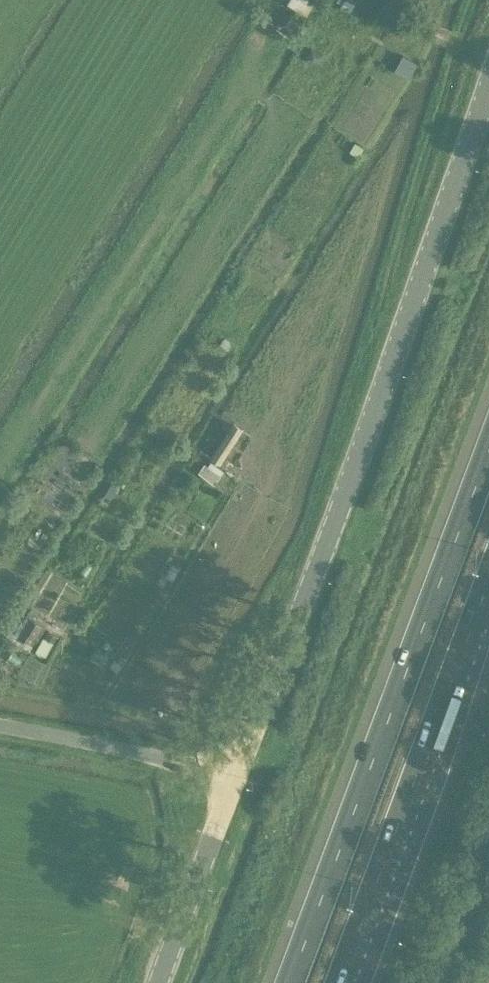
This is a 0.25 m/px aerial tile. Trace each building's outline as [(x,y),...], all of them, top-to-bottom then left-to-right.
[(287,3),(300,11),(307,0),(289,0),(287,3)] [(316,0),(307,0),(300,11),(307,15),(316,0)] [(341,6),(350,10),(356,0),(355,0),(344,0),(341,6)] [(312,48),(306,58),(312,61),(318,60),(322,54),(312,48)] [(403,55),(395,69),(409,77),(417,62),(403,55)] [(355,142),(350,150),(358,155),(363,147),(355,142)] [(223,338),(220,344),(228,348),(231,343),(223,338)] [(228,430),(211,457),(220,464),(243,428),(233,422),(228,430)] [(205,463),(199,471),(215,482),(224,470),(211,461),(208,465),(205,463)] [(111,483),(102,499),(108,502),(117,487),(111,483)] [(171,563),(165,574),(173,578),(179,567),(171,563)] [(25,605),(7,634),(9,636),(30,649),(45,627),(39,623),(43,617),(28,607),(25,605)] [(49,631),(45,637),(54,642),(57,635),(49,631)] [(130,632),(124,641),(130,645),(135,635),(130,632)] [(114,659),(110,665),(117,670),(121,663),(114,659)]
